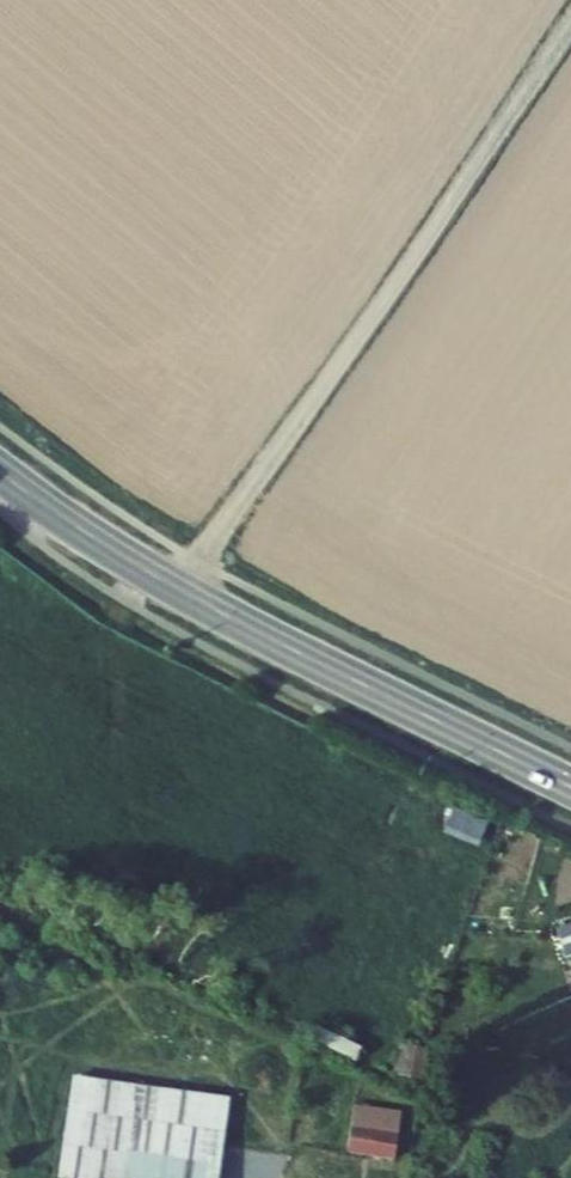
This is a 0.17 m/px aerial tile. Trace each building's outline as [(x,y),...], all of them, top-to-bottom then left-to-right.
[(454,812),(447,835),(482,846),(489,823),(454,812)] [(570,958),(570,924),(559,928),(568,959),(570,958)] [(394,1074),(429,1081),(434,1051),(399,1045),(394,1074)] [(60,1177),(219,1177),(223,1145),(230,1099),(74,1077),(60,1177)] [(348,1152),(393,1158),(400,1115),(354,1107),(348,1152)]
